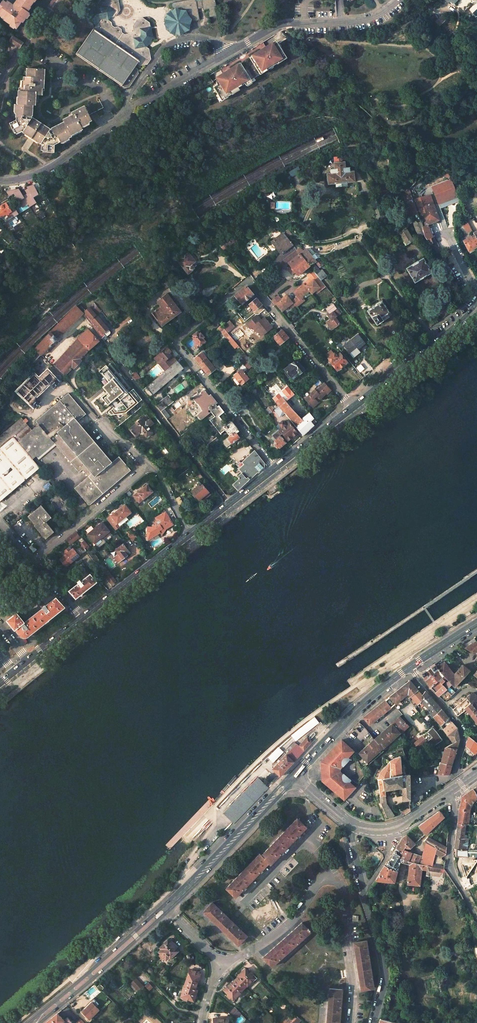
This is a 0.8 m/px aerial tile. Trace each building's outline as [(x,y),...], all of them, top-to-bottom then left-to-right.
[(14,6),(8,2),(6,3),(4,2),(4,1),(0,6),(0,16),(2,17),(3,16),(6,18),(4,20),(11,25),(15,28),(16,28),(21,22),(23,23),(26,18),(29,14),(30,13),(28,12),(31,8),(30,7),(28,5),(30,3),(32,0),(34,2),(35,2),(36,0),(18,0),(14,6)] [(92,31),(94,29),(102,34),(131,55),(139,60),(137,64),(140,66),(147,64),(151,59),(149,49),(146,47),(151,40),(152,37),(150,22),(147,21),(143,18),(137,19),(132,26),(133,31),(132,33),(130,36),(125,37),(122,34),(122,32),(121,29),(118,27),(114,27),(113,28),(112,29),(109,27),(110,26),(109,20),(111,17),(116,16),(120,10),(118,0),(100,0),(94,9),(87,19),(87,20),(88,29),(92,31)] [(216,16),(215,8),(216,7),(215,0),(201,0),(196,1),(196,0),(187,0),(173,3),(171,4),(172,7),(173,8),(174,12),(172,13),(167,20),(168,28),(176,33),(184,32),(189,24),(188,22),(199,20),(197,9),(203,8),(203,10),(209,9),(209,12),(208,12),(209,17),(216,16)] [(448,19),(443,14),(434,22),(439,27),(448,19)] [(92,31),(76,54),(118,83),(122,86),(135,67),(137,64),(139,60),(131,55),(102,34),(94,29),(92,31)] [(23,42),(13,36),(9,41),(19,47),(23,42)] [(219,83),(213,87),(219,95),(221,94),(224,97),(227,95),(228,97),(232,94),(231,92),(286,59),(276,43),(267,48),(266,47),(216,78),(219,83)] [(138,69),(135,67),(122,86),(125,88),(129,87),(138,74),(138,69)] [(44,88),(44,69),(29,69),(29,72),(28,72),(27,77),(23,77),(23,88),(19,87),(18,101),(20,101),(20,105),(17,105),(17,108),(16,108),(15,113),(17,113),(16,120),(12,122),(15,129),(14,129),(17,134),(22,132),(29,136),(29,135),(33,137),(36,139),(35,140),(42,144),(41,151),(47,151),(47,150),(54,150),(55,145),(61,142),(61,143),(66,141),(65,139),(72,136),(71,134),(77,131),(77,132),(83,129),(82,127),(86,125),(86,124),(92,120),(85,106),(72,113),(73,115),(63,120),(65,122),(50,130),(41,124),(32,118),(33,105),(35,106),(36,95),(41,95),(42,88),(44,88)] [(344,162),(339,163),(341,184),(347,183),(354,182),(353,172),(350,172),(349,168),(345,168),(344,162)] [(334,163),(334,170),(330,170),(330,174),(327,175),(328,185),(336,184),(336,185),(341,184),(339,163),(334,163)] [(451,179),(432,186),(438,204),(457,196),(454,188),(451,179)] [(20,190),(14,193),(24,210),(37,202),(34,197),(39,194),(37,190),(41,187),(37,180),(24,188),(27,193),(24,196),(20,190)] [(410,192),(403,194),(405,201),(412,199),(410,192)] [(421,197),(415,199),(420,215),(420,216),(421,215),(423,226),(427,224),(428,225),(439,220),(430,195),(421,197)] [(6,203),(0,207),(0,208),(1,210),(0,210),(0,217),(4,215),(6,214),(6,215),(7,214),(11,212),(11,211),(6,203)] [(469,218),(466,219),(469,224),(472,229),(473,232),(475,232),(473,229),(474,228),(469,218)] [(466,219),(459,223),(462,228),(469,224),(466,219)] [(415,220),(413,221),(416,230),(416,231),(419,236),(424,234),(423,226),(422,222),(420,222),(417,222),(415,220)] [(423,226),(424,234),(425,236),(427,239),(433,237),(428,225),(427,224),(423,226)] [(462,228),(460,229),(463,234),(472,229),(469,224),(462,228)] [(399,232),(400,234),(406,244),(413,240),(412,238),(406,228),(399,232)] [(296,249),(283,233),(272,243),(281,254),(281,255),(285,259),(288,256),(296,249)] [(463,241),(468,251),(469,251),(476,247),(476,240),(474,234),(463,241)] [(226,236),(217,244),(224,251),(236,241),(232,235),(226,236)] [(215,245),(210,250),(215,256),(221,251),(215,245)] [(306,249),(300,254),(309,266),(314,263),(315,262),(316,262),(310,254),(306,249)] [(181,259),(178,261),(188,274),(192,270),(189,266),(191,265),(195,262),(188,253),(185,256),(182,253),(179,256),(181,259)] [(298,275),(309,266),(300,254),(292,260),(288,263),(289,264),(291,267),(288,269),(292,274),(295,272),(298,275)] [(285,259),(281,255),(276,259),(279,263),(285,259)] [(280,270),(289,264),(288,263),(292,260),(288,256),(285,259),(279,263),(276,265),(280,270)] [(412,265),(406,269),(415,283),(432,273),(423,258),(418,262),(418,261),(411,265),(412,265)] [(316,262),(315,262),(319,268),(321,270),(325,267),(323,265),(320,260),(316,262)] [(314,263),(309,266),(313,270),(321,281),(325,278),(320,271),(316,266),(314,263)] [(311,294),(317,288),(319,291),(325,286),(321,281),(313,270),(307,275),(309,279),(303,284),(309,291),(311,294)] [(296,307),(305,300),(302,296),(309,291),(303,284),(296,289),(297,290),(293,293),(297,297),(291,301),(294,305),(296,307)] [(253,294),(246,286),(235,296),(239,301),(242,304),(253,294)] [(158,288),(149,296),(151,298),(152,299),(161,292),(158,288)] [(160,307),(152,313),(162,326),(170,320),(174,317),(181,312),(177,307),(173,302),(171,299),(166,293),(157,301),(159,304),(161,306),(160,307)] [(276,304),(282,311),(289,305),(291,308),(294,305),(291,301),(287,296),(286,295),(281,299),(278,295),(271,300),(275,305),(276,304)] [(261,305),(256,298),(248,304),(254,311),(261,305)] [(382,301),(367,311),(372,318),(377,325),(383,321),(391,315),(389,312),(382,301)] [(332,329),(339,324),(334,317),(340,313),(334,305),(326,310),(328,314),(327,315),(331,319),(326,322),(332,329)] [(47,335),(34,349),(41,355),(54,342),(57,339),(84,314),(79,308),(77,306),(50,332),(47,335)] [(81,306),(79,308),(84,314),(102,338),(103,339),(110,334),(110,333),(110,331),(97,316),(96,315),(92,310),(89,307),(85,311),(81,306)] [(101,311),(97,306),(92,310),(96,315),(97,316),(101,311)] [(256,315),(246,324),(251,329),(252,328),(255,331),(257,330),(261,336),(272,328),(264,318),(260,320),(256,315)] [(234,326),(229,320),(225,324),(222,327),(224,329),(227,333),(234,326)] [(88,330),(87,330),(78,338),(89,349),(98,341),(99,341),(90,332),(89,331),(88,331),(88,330)] [(288,338),(282,330),(273,337),(279,345),(281,344),(288,338)] [(198,333),(197,331),(193,335),(194,336),(192,337),(194,339),(197,342),(200,346),(205,341),(203,338),(204,337),(200,333),(199,334),(198,333)] [(358,335),(343,346),(349,353),(356,348),(358,349),(365,344),(358,335)] [(238,346),(231,337),(228,340),(235,348),(238,346)] [(80,360),(89,349),(78,338),(77,338),(53,364),(56,366),(54,368),(63,378),(63,377),(65,375),(73,367),(80,360)] [(158,354),(164,360),(168,357),(170,355),(168,353),(170,351),(167,347),(158,354)] [(34,349),(22,362),(28,368),(41,355),(34,349)] [(206,358),(202,352),(195,358),(199,364),(206,358)] [(248,357),(245,353),(240,358),(243,362),(248,357)] [(164,360),(158,354),(154,358),(156,361),(156,364),(159,364),(160,365),(165,364),(166,365),(166,366),(171,361),(170,359),(168,357),(164,360)] [(331,361),(330,361),(337,370),(338,370),(346,363),(347,362),(339,354),(336,356),(337,357),(331,361)] [(253,364),(248,357),(243,362),(242,363),(247,369),(253,364)] [(206,358),(199,364),(208,375),(215,369),(206,358)] [(177,360),(146,387),(152,395),(153,395),(184,368),(177,360)] [(304,370),(296,360),(291,364),(297,372),(299,374),(304,370)] [(297,372),(291,364),(287,368),(284,369),(288,374),(291,377),(297,372)] [(364,369),(361,364),(356,368),(360,373),(364,369)] [(106,365),(99,371),(105,379),(101,382),(104,385),(102,387),(106,393),(101,397),(108,406),(111,404),(113,407),(108,412),(111,416),(126,414),(139,403),(106,365)] [(248,379),(241,369),(234,375),(234,376),(241,384),(248,379)] [(34,374),(16,391),(34,408),(41,402),(36,397),(49,384),(53,388),(59,382),(47,370),(39,378),(34,374)] [(316,401),(317,400),(318,401),(319,399),(320,400),(326,395),(328,396),(332,393),(325,386),(321,389),(317,392),(315,391),(305,399),(312,408),(318,403),(317,402),(316,401)] [(146,387),(143,390),(149,397),(152,395),(146,387)] [(289,392),(286,388),(273,399),(275,402),(276,403),(282,398),(289,392)] [(217,403),(210,394),(208,395),(203,389),(199,393),(199,394),(198,395),(197,393),(192,398),(196,403),(197,403),(201,408),(200,408),(202,411),(196,415),(200,420),(211,412),(217,407),(217,406),(215,404),(217,403)] [(294,394),(291,391),(289,392),(282,398),(285,401),(294,394)] [(89,505),(130,470),(119,456),(112,462),(95,477),(57,432),(74,417),(77,421),(86,414),(68,393),(35,421),(38,424),(53,442),(56,445),(79,472),(82,470),(88,477),(85,479),(74,488),(80,495),(83,498),(89,505)] [(164,399),(155,406),(160,412),(176,400),(174,398),(170,401),(168,398),(166,400),(164,399)] [(285,401),(282,398),(276,403),(278,405),(284,412),(290,408),(285,401)] [(229,435),(237,429),(231,421),(225,425),(219,416),(224,412),(218,405),(217,406),(217,407),(211,412),(214,416),(209,420),(220,434),(225,430),(229,435)] [(284,412),(278,405),(274,409),(280,416),(284,413),(284,412)] [(301,419),(290,408),(284,412),(284,413),(296,427),(303,421),(301,419)] [(317,422),(309,413),(306,415),(314,425),(317,422)] [(314,425),(306,415),(301,419),(303,421),(296,427),(303,435),(314,425)] [(74,417),(57,432),(95,477),(112,462),(77,421),(74,417)] [(40,468),(32,459),(18,442),(32,430),(21,418),(0,436),(0,501),(40,468)] [(144,423),(141,419),(136,423),(129,429),(135,436),(142,431),(146,436),(152,432),(147,426),(153,422),(150,418),(144,423)] [(297,433),(288,422),(285,425),(282,421),(279,424),(282,427),(279,429),(278,430),(287,441),(297,433)] [(32,430),(18,442),(32,459),(35,457),(39,454),(53,442),(38,424),(32,430)] [(239,431),(237,429),(229,435),(226,438),(228,441),(229,440),(232,443),(239,437),(236,434),(239,431)] [(285,443),(280,437),(275,441),(276,443),(276,444),(274,445),(278,449),(285,443)] [(229,440),(228,441),(226,438),(221,441),(226,447),(232,443),(229,440)] [(264,463),(254,450),(241,462),(243,464),(238,469),(239,470),(241,472),(241,473),(246,478),(247,477),(249,479),(247,481),(257,473),(258,472),(264,467),(264,463)] [(241,473),(240,473),(236,477),(238,479),(232,485),(237,490),(247,481),(249,479),(247,477),(246,478),(241,473)] [(208,492),(202,484),(199,486),(198,485),(191,491),(199,500),(203,496),(208,492)] [(147,485),(138,492),(143,499),(152,491),(147,485)] [(138,492),(134,496),(139,502),(143,499),(138,492)] [(117,524),(126,517),(131,512),(124,504),(122,505),(121,504),(111,513),(112,514),(110,515),(106,519),(115,530),(119,527),(117,524)] [(41,505),(28,516),(35,525),(34,526),(45,539),(54,532),(46,522),(51,517),(41,505)] [(158,521),(154,523),(156,525),(152,527),(148,527),(147,535),(148,536),(149,536),(150,536),(151,536),(152,536),(153,536),(153,537),(158,534),(158,533),(160,531),(161,535),(164,531),(165,530),(166,528),(173,524),(166,512),(165,512),(163,514),(156,518),(158,521)] [(109,530),(102,522),(100,523),(99,521),(87,530),(89,532),(87,533),(94,542),(98,547),(113,536),(109,530)] [(71,545),(80,537),(76,532),(67,540),(71,545)] [(133,532),(128,536),(132,541),(137,537),(133,532)] [(82,551),(88,549),(85,540),(79,543),(82,551)] [(123,544),(115,550),(118,554),(114,557),(118,563),(127,556),(127,555),(125,553),(128,551),(123,544)] [(67,553),(60,559),(66,567),(80,556),(74,548),(72,549),(69,547),(64,550),(67,553)] [(98,567),(112,584),(116,581),(108,570),(103,564),(98,567)] [(81,581),(78,584),(69,591),(76,598),(96,582),(90,574),(81,581)] [(16,613),(7,620),(8,621),(8,622),(13,628),(14,628),(15,629),(20,635),(28,636),(64,607),(56,598),(49,603),(48,603),(45,605),(42,607),(42,608),(39,610),(40,610),(29,618),(30,620),(25,623),(24,622),(16,613)] [(474,638),(462,646),(465,648),(469,650),(476,655),(476,654),(476,640),(474,638)] [(462,664),(453,673),(443,661),(435,666),(445,678),(447,681),(450,684),(452,687),(469,670),(462,664)] [(430,688),(435,693),(443,685),(446,688),(448,686),(450,684),(447,681),(443,685),(440,682),(445,678),(435,666),(434,664),(420,673),(425,681),(430,688)] [(417,690),(409,681),(389,697),(394,704),(393,705),(398,710),(409,701),(410,697),(416,705),(420,702),(424,699),(420,694),(417,690)] [(435,693),(438,696),(446,688),(443,685),(435,693)] [(454,692),(448,686),(446,688),(438,696),(441,699),(444,702),(454,692)] [(424,699),(420,702),(429,711),(427,712),(432,717),(440,710),(433,701),(424,691),(420,694),(424,699)] [(465,710),(464,708),(471,704),(476,712),(476,696),(472,693),(452,710),(457,717),(465,710)] [(369,725),(393,705),(394,704),(389,697),(363,718),(369,725)] [(476,724),(476,712),(471,704),(464,708),(465,710),(472,718),(476,724)] [(440,726),(448,719),(444,714),(440,710),(432,717),(440,726)] [(400,718),(399,716),(390,725),(398,734),(399,733),(400,734),(401,732),(408,726),(403,720),(400,718)] [(306,733),(320,723),(316,717),(302,727),(306,733)] [(452,723),(443,729),(447,736),(448,735),(456,729),(456,728),(452,724),(452,723)] [(373,740),(381,749),(398,734),(390,725),(373,740)] [(453,743),(459,740),(456,729),(448,735),(453,743)] [(425,742),(430,738),(425,732),(421,737),(425,742)] [(298,745),(303,750),(311,741),(306,736),(298,745)] [(381,749),(373,740),(371,737),(369,739),(369,742),(369,743),(357,753),(366,763),(381,749)] [(416,750),(425,742),(421,737),(412,745),(416,750)] [(474,754),(476,751),(476,744),(468,737),(466,742),(465,746),(474,754)] [(339,796),(345,801),(356,788),(349,783),(351,780),(343,774),(343,775),(341,773),(339,774),(338,768),(340,768),(342,766),(342,767),(349,760),(347,758),(353,751),(341,740),(320,762),(322,781),(339,796)] [(446,747),(456,749),(457,745),(459,741),(459,740),(453,743),(446,747)] [(293,761),(303,750),(298,745),(296,743),(285,754),(293,761)] [(444,748),(440,762),(451,765),(453,759),(456,749),(446,747),(444,748)] [(283,768),(293,761),(285,754),(271,768),(278,775),(283,768)] [(408,773),(400,775),(398,755),(388,760),(381,766),(378,772),(377,778),(378,790),(379,795),(380,804),(380,805),(385,816),(387,817),(390,817),(392,820),(395,819),(400,816),(398,814),(394,816),(389,810),(385,804),(384,791),(400,786),(402,799),(408,799),(408,773)] [(440,762),(436,775),(440,775),(449,775),(450,771),(451,765),(440,762)] [(257,776),(221,812),(232,823),(268,787),(266,786),(258,777),(257,776)] [(467,824),(468,811),(466,810),(469,805),(476,797),(475,794),(476,793),(476,789),(476,787),(461,797),(458,809),(457,823),(464,824),(467,824)] [(428,819),(418,826),(425,834),(444,817),(439,811),(428,819)] [(302,824),(296,819),(261,856),(259,854),(226,888),(233,895),(235,897),(268,863),(270,865),(306,827),(302,824)] [(465,853),(467,838),(462,838),(464,824),(457,823),(453,852),(455,852),(455,859),(464,860),(465,853)] [(416,828),(423,836),(425,834),(418,826),(416,828)] [(414,844),(406,835),(403,838),(396,848),(401,852),(403,850),(404,847),(409,848),(414,844)] [(446,848),(427,837),(423,841),(426,843),(432,846),(435,848),(446,853),(446,848)] [(427,865),(432,846),(426,843),(422,856),(412,853),(409,861),(427,865)] [(431,866),(435,848),(432,846),(427,865),(431,866)] [(376,881),(394,883),(398,866),(400,862),(409,864),(407,884),(420,886),(421,869),(426,870),(427,865),(409,861),(400,858),(401,852),(396,848),(392,854),(393,855),(392,857),(389,861),(388,861),(385,866),(384,866),(384,865),(380,872),(380,873),(379,875),(375,881),(376,881)] [(412,853),(403,850),(401,852),(400,858),(409,861),(412,853)] [(475,861),(476,854),(465,853),(464,860),(475,861)] [(426,875),(430,875),(440,876),(444,877),(445,871),(444,869),(431,866),(427,865),(426,870),(426,875)] [(247,935),(212,902),(203,911),(238,944),(247,935)] [(309,932),(301,923),(262,957),(271,966),(309,932)] [(177,948),(169,940),(165,944),(163,943),(158,947),(161,949),(158,952),(165,960),(170,955),(171,957),(177,951),(176,950),(177,948)] [(357,942),(354,943),(361,990),(373,988),(366,941),(357,942)] [(149,966),(146,962),(139,968),(142,972),(143,971),(149,966)] [(196,986),(198,978),(196,977),(198,972),(191,970),(190,975),(187,974),(184,985),(183,985),(181,991),(182,992),(180,996),(193,1001),(197,990),(195,989),(196,986)] [(255,978),(247,970),(244,973),(242,971),(237,976),(238,977),(235,980),(243,988),(247,985),(247,986),(255,978)] [(140,984),(135,979),(130,983),(134,989),(140,984)] [(235,980),(231,983),(231,982),(226,987),(227,989),(225,991),(233,1000),(241,992),(240,992),(243,988),(235,980)] [(134,989),(137,992),(143,987),(140,984),(134,989)] [(329,988),(327,1022),(339,1022),(341,989),(329,988)] [(98,1009),(91,1001),(81,1011),(89,1018),(98,1009)] [(229,1011),(232,1014),(231,1015),(233,1018),(239,1012),(234,1006),(229,1011)] [(282,1022),(289,1022),(296,1016),(293,1012),(282,1022)] [(71,1022),(67,1017),(63,1020),(57,1013),(50,1019),(54,1022),(66,1022),(70,1022),(71,1022)]
